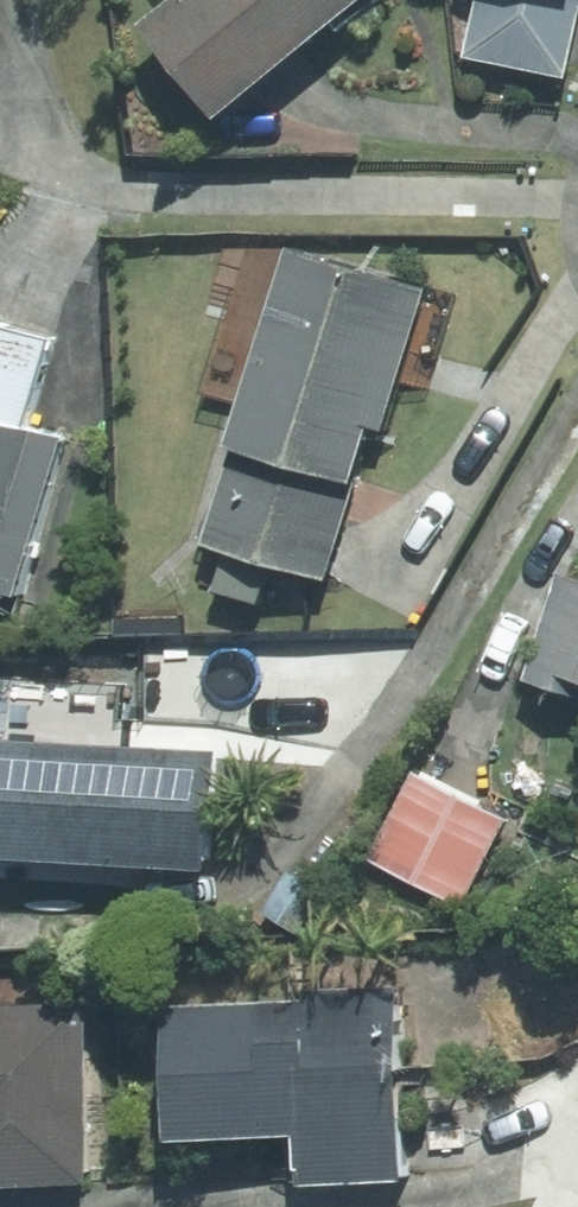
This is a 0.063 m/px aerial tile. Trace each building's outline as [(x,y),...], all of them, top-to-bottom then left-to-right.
[(367,0),(176,0),(151,20),(229,114),(367,0)] [(469,56),(573,76),(577,49),(577,0),(480,0),(469,56)] [(432,285),(292,244),(233,443),(238,444),(209,542),(331,578),(377,424),(390,428),(432,285)] [(24,593),(68,434),(32,424),(56,339),(0,324),(0,586),(24,593)] [(562,570),(531,677),(577,690),(577,575),(562,570)] [(217,868),(225,748),(0,733),(0,853),(70,858),(69,871),(109,874),(110,861),(217,868)] [(511,818),(415,770),(372,857),(468,904),(511,818)] [(307,1183),(407,1179),(400,985),(307,988),(307,996),(174,1002),(179,1136),(305,1131),(307,1183)] [(0,1003),(0,1184),(96,1180),(90,1000),(0,1003)]
